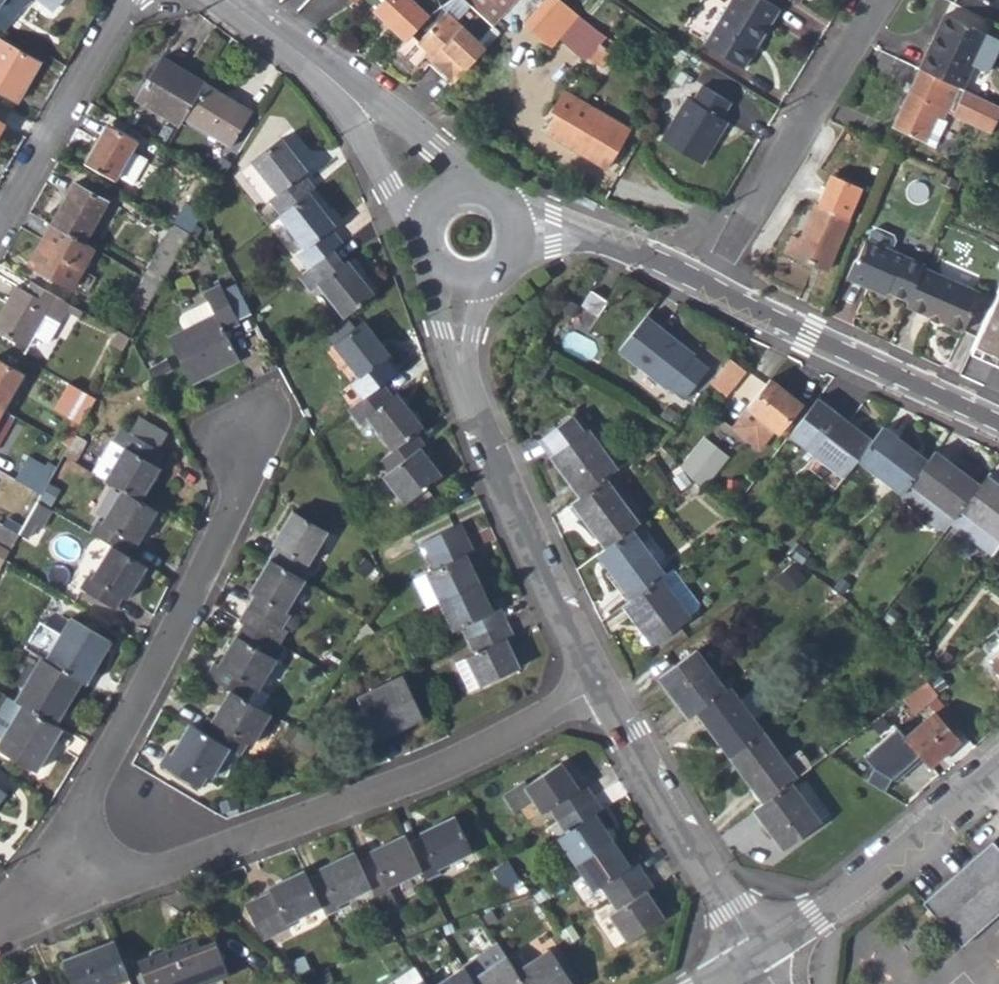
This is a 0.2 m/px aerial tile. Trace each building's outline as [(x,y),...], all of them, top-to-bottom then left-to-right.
[(5,31),(19,11),(31,2),(28,0),(6,0),(1,6),(0,7),(0,28),(5,31)] [(53,10),(60,0),(40,0),(53,10)] [(412,37),(432,16),(414,0),(359,0),(372,12),(373,10),(407,42),(412,37)] [(456,83),(487,50),(479,42),(493,27),(473,6),(467,0),(453,0),(444,5),(450,13),(419,44),(412,37),(407,42),(398,51),(417,68),(427,57),(456,83)] [(493,27),(518,0),(467,0),(473,6),(493,27)] [(603,68),(614,55),(610,51),(615,43),(568,5),(566,6),(557,0),(545,0),(524,24),(553,47),(562,35),(571,27),(577,32),(570,41),(603,68)] [(744,68),(780,10),(764,0),(733,0),(705,45),(744,68)] [(921,69),(964,89),(974,67),(988,73),(998,49),(998,40),(946,16),(921,69)] [(0,38),(0,94),(17,103),(41,61),(0,38)] [(137,101),(179,126),(182,120),(205,84),(162,58),(137,101)] [(921,69),(892,126),(928,143),(938,121),(943,124),(948,112),(992,134),(998,120),(998,107),(964,89),(921,69)] [(253,113),(205,84),(182,120),(231,148),(253,113)] [(734,105),(707,88),(697,105),(692,101),(680,120),(682,121),(669,144),(703,165),(718,139),(721,141),(731,125),(724,121),(734,105)] [(547,135),(607,169),(630,129),(564,93),(551,113),(558,117),(547,135)] [(928,143),(936,147),(947,125),(943,124),(938,121),(928,143)] [(99,141),(103,144),(111,127),(107,125),(99,141)] [(99,141),(85,165),(114,181),(117,176),(133,184),(146,160),(130,152),(136,141),(111,127),(103,144),(99,141)] [(269,201),(281,214),(309,192),(313,188),(304,174),(307,172),(281,138),(252,160),(278,194),(269,201)] [(224,178),(234,162),(225,157),(215,174),(224,178)] [(75,182),(52,224),(86,243),(109,202),(75,182)] [(829,270),(852,216),(841,212),(849,191),(828,182),(819,203),(816,202),(801,239),(793,236),(786,253),(829,270)] [(841,212),(852,216),(860,196),(849,191),(841,212)] [(335,226),(309,192),(281,214),(280,215),(306,249),(298,255),(309,269),(333,250),(342,244),(331,230),(335,226)] [(186,204),(174,225),(189,234),(201,216),(203,213),(186,204)] [(73,289),(95,249),(86,243),(52,224),(29,265),(73,289)] [(158,256),(145,278),(159,286),(189,234),(174,225),(156,254),(158,256)] [(874,238),(897,248),(901,239),(899,233),(884,226),(878,229),(874,238)] [(907,299),(910,301),(924,268),(927,261),(922,260),(897,248),(874,238),(873,237),(863,259),(855,262),(847,279),(870,290),(875,285),(888,290),(907,299)] [(318,283),(344,316),(372,294),(347,261),(344,264),(333,250),(309,269),(300,276),(311,288),(318,283)] [(983,293),(924,268),(910,301),(908,307),(966,331),(983,293)] [(129,304),(144,313),(159,286),(145,278),(129,304)] [(59,322),(66,310),(79,317),(82,311),(54,294),(31,281),(26,291),(17,286),(0,316),(0,333),(27,348),(33,337),(45,315),(59,322)] [(870,290),(886,297),(888,290),(875,285),(870,290)] [(169,338),(191,383),(240,359),(225,330),(239,323),(221,286),(207,292),(211,300),(218,314),(187,329),(169,338)] [(972,353),(984,358),(998,365),(998,287),(972,353)] [(592,291),(582,305),(598,316),(608,301),(592,291)] [(187,329),(218,314),(211,300),(185,312),(183,317),(183,322),(187,329)] [(33,337),(48,345),(59,322),(45,315),(33,337)] [(645,316),(619,348),(669,388),(670,385),(686,397),(709,368),(693,356),(694,354),(645,316)] [(351,382),(363,398),(381,383),(395,372),(386,359),(388,356),(361,322),(334,344),(359,375),(351,382)] [(112,345),(123,350),(130,338),(118,332),(112,345)] [(6,410),(23,376),(0,363),(0,407),(6,410)] [(771,377),(732,427),(759,450),(775,431),(779,434),(803,403),(771,377)] [(74,421),(81,425),(96,399),(67,383),(55,407),(76,418),(74,421)] [(368,417),(393,450),(414,434),(422,427),(396,394),(393,396),(381,383),(363,398),(348,410),(359,423),(368,417)] [(872,438),(818,397),(790,435),(845,476),(857,459),(872,438)] [(19,418),(6,410),(0,407),(0,451),(19,418)] [(555,454),(551,458),(580,495),(605,477),(619,467),(588,429),(585,432),(573,414),(542,437),(555,454)] [(132,434),(160,451),(168,437),(139,420),(132,434)] [(857,459),(902,493),(927,459),(882,425),(872,438),(857,459)] [(113,440),(94,473),(123,489),(142,500),(160,467),(156,465),(163,452),(160,451),(132,434),(128,431),(120,444),(113,440)] [(424,446),(414,434),(393,450),(378,461),(388,473),(384,476),(406,504),(441,476),(420,449),(424,446)] [(538,440),(551,458),(555,454),(542,437),(538,440)] [(704,437),(681,467),(693,479),(717,447),(704,437)] [(61,441),(47,468),(54,472),(64,455),(68,446),(61,441)] [(728,456),(717,447),(693,479),(695,481),(704,489),(728,456)] [(898,498),(944,532),(951,523),(980,484),(934,450),(927,459),(902,493),(898,498)] [(22,463),(51,479),(54,472),(47,468),(26,456),(22,463)] [(51,479),(22,463),(14,479),(41,494),(51,479)] [(998,539),(998,483),(987,474),(980,484),(951,523),(967,535),(976,523),(998,539)] [(570,503),(604,548),(639,522),(605,477),(580,495),(570,503)] [(137,543),(156,509),(142,500),(123,489),(103,523),(98,521),(92,534),(111,544),(126,554),(132,541),(137,543)] [(51,509),(37,501),(27,519),(35,523),(40,527),(51,509)] [(278,547),(271,559),(304,579),(311,567),(306,564),(326,531),(294,512),(274,545),(278,547)] [(27,519),(19,533),(27,537),(35,523),(27,519)] [(597,554),(631,598),(665,573),(644,545),(648,534),(639,522),(604,548),(597,554)] [(10,550),(19,533),(0,523),(0,544),(10,550)] [(993,554),(998,546),(998,539),(976,523),(967,535),(993,554)] [(413,580),(426,608),(440,601),(479,582),(466,554),(473,551),(460,524),(422,542),(435,569),(413,580)] [(1,566),(4,560),(10,550),(0,544),(0,565),(1,566)] [(126,598),(145,564),(126,554),(111,544),(92,579),(88,576),(80,590),(115,610),(122,596),(126,598)] [(254,595),(240,620),(244,622),(279,643),(285,630),(281,628),(288,614),(285,612),(304,579),(271,559),(251,593),(254,595)] [(680,580),(672,568),(665,573),(631,598),(623,604),(644,631),(652,641),(654,644),(691,616),(689,614),(669,588),(680,580)] [(669,588),(689,614),(698,607),(699,603),(680,580),(669,588)] [(461,627),(467,639),(506,620),(500,607),(492,611),(479,582),(440,601),(454,630),(461,627)] [(91,667),(94,669),(110,641),(72,618),(46,662),(80,682),(82,683),(91,667)] [(513,635),(506,620),(467,639),(474,654),(467,657),(480,685),(519,666),(506,638),(513,635)] [(236,636),(276,659),(283,645),(279,643),(244,622),(236,636)] [(642,644),(648,644),(652,641),(644,631),(641,633),(639,638),(642,644)] [(276,659),(236,636),(219,666),(215,663),(208,676),(231,690),(261,708),(268,697),(258,690),(276,659)] [(659,676),(689,717),(697,711),(726,690),(696,650),(659,676)] [(62,708),(65,709),(80,682),(46,662),(41,659),(17,702),(22,705),(54,724),(62,708)] [(82,683),(85,685),(94,669),(91,667),(82,683)] [(402,675),(357,697),(378,738),(423,717),(402,675)] [(915,710),(935,695),(925,683),(905,697),(915,710)] [(740,698),(730,687),(726,690),(697,711),(730,757),(763,731),(754,719),(766,709),(751,691),(740,698)] [(209,719),(202,732),(228,747),(240,754),(247,742),(253,745),(270,714),(261,708),(231,690),(213,721),(209,719)] [(58,726),(56,725),(54,724),(22,705),(17,702),(4,694),(0,702),(0,730),(1,729),(7,732),(3,739),(0,743),(0,750),(36,771),(52,743),(49,742),(58,726)] [(54,724),(56,725),(65,709),(62,708),(54,724)] [(934,713),(907,737),(932,764),(959,740),(934,713)] [(211,779),(228,747),(202,732),(190,724),(173,755),(168,753),(161,766),(201,788),(206,776),(211,779)] [(49,742),(52,743),(61,728),(58,726),(49,742)] [(884,791),(892,777),(895,780),(922,757),(895,726),(862,755),(872,767),(865,780),(884,791)] [(785,762),(763,731),(730,757),(763,802),(790,781),(811,766),(800,750),(785,762)] [(550,808),(558,821),(594,797),(585,783),(578,787),(561,762),(530,782),(526,777),(503,793),(516,811),(534,799),(543,812),(550,808)] [(766,821),(764,823),(784,851),(820,822),(790,781),(763,802),(756,807),(766,821)] [(560,837),(577,863),(613,839),(596,814),(602,810),(594,797),(558,821),(566,833),(560,837)] [(753,809),(764,823),(766,821),(756,807),(753,809)] [(423,837),(410,843),(428,880),(441,873),(438,867),(472,850),(454,816),(420,832),(423,837)] [(609,829),(607,830),(613,839),(616,837),(617,833),(614,829),(609,829)] [(373,856),(360,862),(371,886),(397,939),(437,925),(448,920),(428,880),(410,843),(405,834),(370,851),(373,856)] [(602,885),(610,898),(645,875),(637,862),(630,865),(613,839),(577,863),(595,889),(602,885)] [(961,941),(998,908),(998,851),(992,843),(926,901),(961,941)] [(323,873),(309,879),(322,906),(327,915),(340,908),(337,903),(371,886),(360,862),(355,852),(320,869),(323,873)] [(265,907),(250,914),(263,939),(290,926),(287,922),(322,906),(309,879),(305,871),(269,887),(272,892),(260,897),(265,907)] [(654,887),(645,875),(610,898),(617,910),(612,914),(629,940),(664,917),(647,891),(654,887)] [(246,904),(250,914),(265,907),(260,897),(246,904)] [(149,983),(205,983),(229,974),(215,940),(199,947),(197,940),(141,963),(149,983)] [(115,943),(64,960),(72,983),(112,983),(128,978),(115,943)] [(465,968),(472,980),(507,958),(499,944),(464,967),(465,968)] [(517,972),(525,983),(574,983),(550,950),(517,972)] [(517,972),(507,958),(472,980),(475,983),(525,983),(517,972)] [(424,979),(415,966),(388,983),(416,983),(424,979)] [(472,980),(465,968),(440,983),(475,983),(472,980)]
